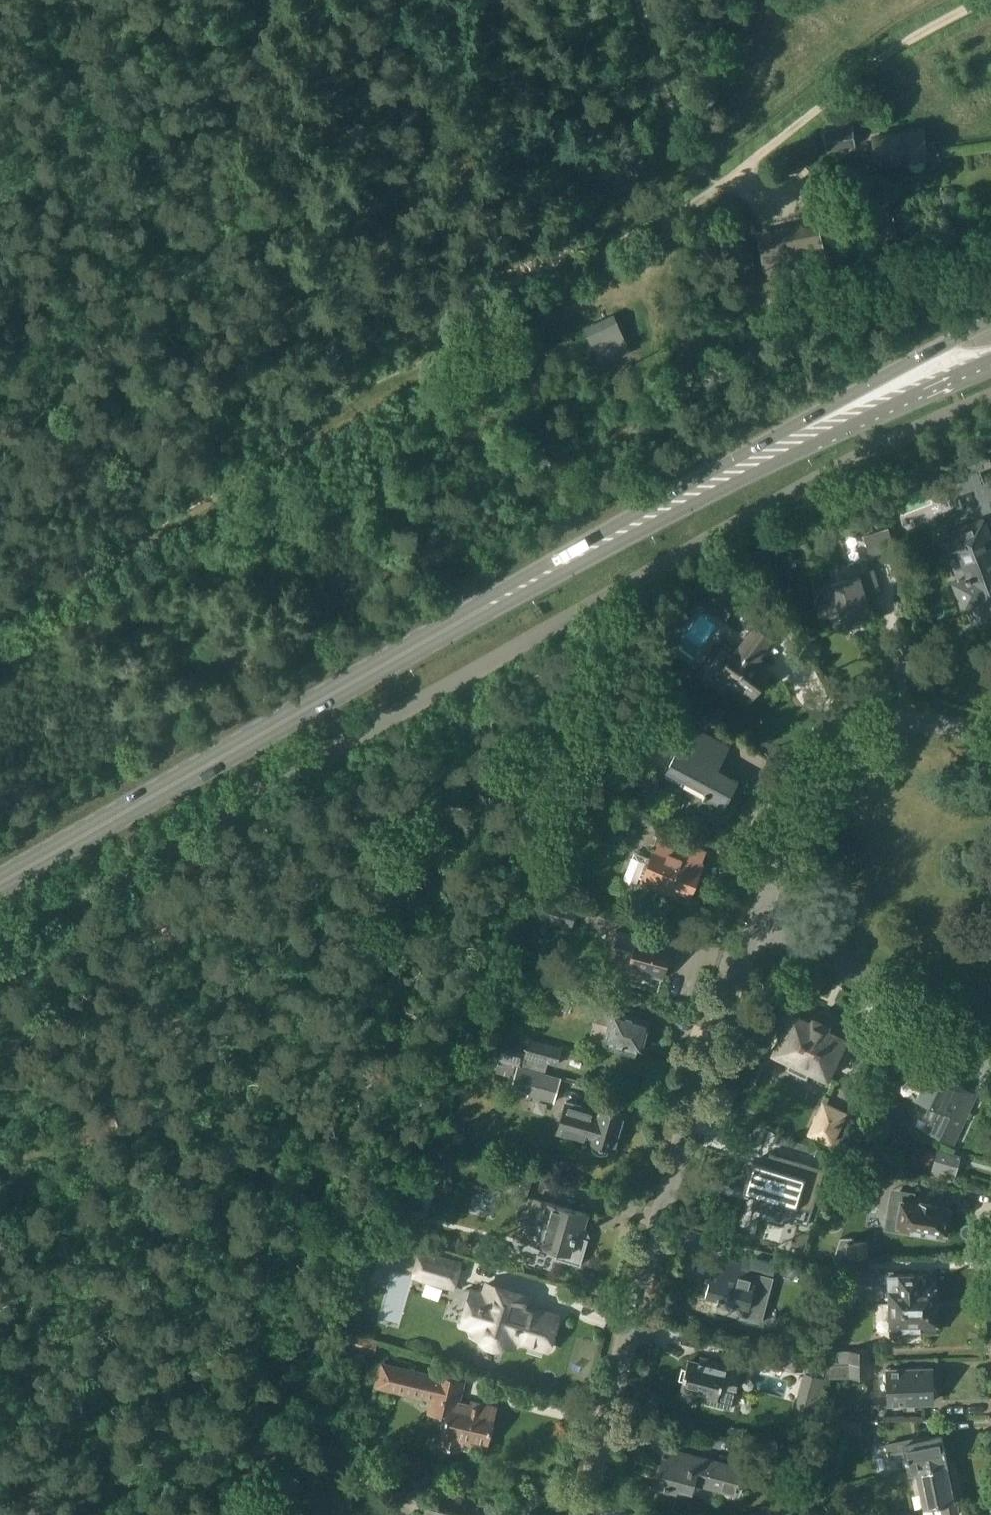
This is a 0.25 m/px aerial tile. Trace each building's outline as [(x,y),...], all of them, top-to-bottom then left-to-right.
[(854,126),(825,130),(828,150),(856,145),(854,126)] [(909,161),(910,166),(913,170),(916,171),(919,170),(923,169),(925,166),(925,163),(925,160),(924,156),(927,156),(924,128),(875,135),(879,162),(908,158),(909,161)] [(871,244),(900,238),(895,215),(866,221),(871,244)] [(819,221),(757,232),(764,272),(826,261),(819,221)] [(584,326),(602,367),(632,353),(615,313),(584,326)] [(961,493),(984,484),(976,461),(952,470),(961,493)] [(965,608),(979,602),(985,618),(990,616),(990,541),(982,517),(934,535),(942,555),(956,550),(966,576),(955,580),(965,608)] [(899,546),(891,521),(863,529),(867,545),(870,555),(887,550),(899,546)] [(813,587),(820,611),(839,605),(845,624),(873,615),(873,613),(874,612),(873,608),(871,608),(867,593),(880,589),(873,568),(870,569),(866,557),(828,568),(832,581),(813,587)] [(764,659),(758,655),(771,638),(755,627),(739,649),(738,648),(735,652),(722,643),(701,672),(725,690),(730,682),(750,696),(769,671),(760,664),(764,659)] [(705,797),(705,796),(705,795),(724,805),(738,779),(718,768),(730,745),(690,724),(666,770),(705,791),(702,796),(705,797)] [(653,847),(647,861),(639,881),(678,896),(680,892),(690,896),(703,863),(701,862),(705,851),(689,845),(673,838),(668,852),(653,847)] [(532,895),(528,909),(574,922),(578,908),(532,895)] [(633,950),(629,965),(663,975),(672,945),(644,938),(644,937),(618,930),(614,945),(633,950)] [(650,1020),(612,1010),(598,1006),(594,1020),(608,1024),(604,1040),(609,1041),(608,1045),(637,1053),(638,1048),(642,1049),(650,1020)] [(779,1055),(828,1078),(846,1038),(830,1031),(819,1026),(796,1016),(784,1042),(785,1043),(779,1055)] [(501,1047),(497,1060),(499,1060),(500,1061),(516,1065),(518,1066),(521,1067),(546,1073),(546,1070),(549,1062),(558,1064),(563,1046),(528,1038),(524,1053),(501,1047)] [(934,1106),(923,1129),(932,1133),(953,1143),(977,1093),(908,1061),(902,1074),(922,1084),(916,1098),(934,1106)] [(518,1066),(511,1090),(516,1091),(517,1088),(528,1091),(528,1093),(554,1100),(560,1077),(546,1073),(521,1067),(518,1066)] [(808,1135),(834,1146),(849,1111),(823,1100),(808,1135)] [(594,1142),(592,1147),(596,1151),(602,1152),(607,1152),(609,1146),(614,1148),(624,1112),(591,1102),(587,1114),(563,1107),(556,1132),(581,1140),(582,1138),(594,1142)] [(953,1184),(962,1154),(938,1148),(930,1177),(953,1184)] [(751,1159),(742,1191),(757,1195),(753,1208),(776,1214),(779,1203),(781,1203),(781,1201),(813,1211),(826,1168),(770,1151),(766,1164),(751,1159)] [(440,1169),(428,1166),(425,1175),(437,1178),(440,1169)] [(895,1225),(897,1225),(896,1227),(946,1235),(951,1203),(902,1195),(902,1196),(900,1196),(895,1225)] [(557,1249),(557,1252),(555,1257),(581,1264),(588,1238),(581,1236),(587,1213),(533,1197),(521,1239),(557,1249)] [(868,1239),(845,1240),(846,1257),(869,1256),(868,1239)] [(415,1274),(452,1285),(459,1262),(422,1251),(415,1274)] [(713,1266),(705,1294),(721,1298),(718,1310),(761,1321),(772,1282),(777,1263),(753,1257),(750,1269),(731,1264),(729,1270),(713,1266)] [(867,1271),(868,1283),(888,1286),(888,1303),(937,1301),(936,1279),(931,1279),(931,1272),(890,1273),(890,1270),(869,1271),(869,1258),(846,1259),(846,1272),(867,1271)] [(462,1323),(473,1327),(472,1333),(480,1335),(482,1338),(485,1340),(488,1342),(492,1344),(495,1344),(499,1344),(502,1344),(506,1343),(514,1345),(516,1339),(548,1349),(558,1314),(526,1305),(529,1295),(486,1283),(484,1292),(472,1289),(462,1323)] [(891,1326),(891,1328),(889,1328),(889,1330),(938,1329),(937,1301),(888,1303),(889,1326),(891,1326)] [(378,1340),(350,1332),(346,1346),(375,1354),(378,1340)] [(817,1351),(792,1346),(790,1355),(815,1360),(817,1351)] [(872,1360),(872,1348),(825,1349),(825,1362),(826,1362),(872,1360)] [(788,1366),(802,1370),(795,1399),(828,1407),(828,1378),(827,1378),(826,1362),(825,1362),(825,1363),(823,1363),(823,1364),(818,1364),(817,1367),(814,1367),(815,1362),(790,1356),(788,1366)] [(688,1360),(679,1394),(694,1397),(695,1393),(698,1394),(699,1391),(707,1393),(706,1397),(705,1402),(731,1408),(736,1388),(741,1368),(700,1357),(699,1363),(688,1360)] [(427,1412),(444,1416),(438,1444),(459,1449),(461,1441),(486,1447),(495,1406),(481,1403),(481,1405),(459,1400),(464,1380),(436,1373),(382,1360),(381,1362),(379,1361),(374,1385),(375,1386),(375,1387),(430,1400),(427,1412)] [(872,1377),(872,1360),(826,1362),(827,1378),(828,1378),(872,1377)] [(932,1368),(903,1368),(887,1369),(888,1402),(933,1400),(933,1399),(935,1397),(938,1392),(935,1387),(932,1386),(932,1368)] [(855,1435),(855,1418),(831,1418),(831,1435),(855,1435)] [(889,1460),(903,1457),(906,1456),(909,1471),(947,1463),(948,1463),(942,1435),(921,1439),(921,1437),(881,1445),(883,1454),(888,1453),(889,1460)] [(778,1452),(754,1446),(747,1470),(771,1476),(778,1452)] [(691,1492),(693,1492),(695,1484),(738,1495),(744,1468),(671,1449),(668,1458),(663,1456),(656,1484),(691,1493),(691,1492)] [(940,1503),(942,1514),(952,1514),(959,1514),(954,1490),(952,1490),(947,1463),(909,1471),(909,1473),(916,1471),(923,1507),(940,1503)] [(466,1514),(427,1504),(424,1514),(466,1514)]
